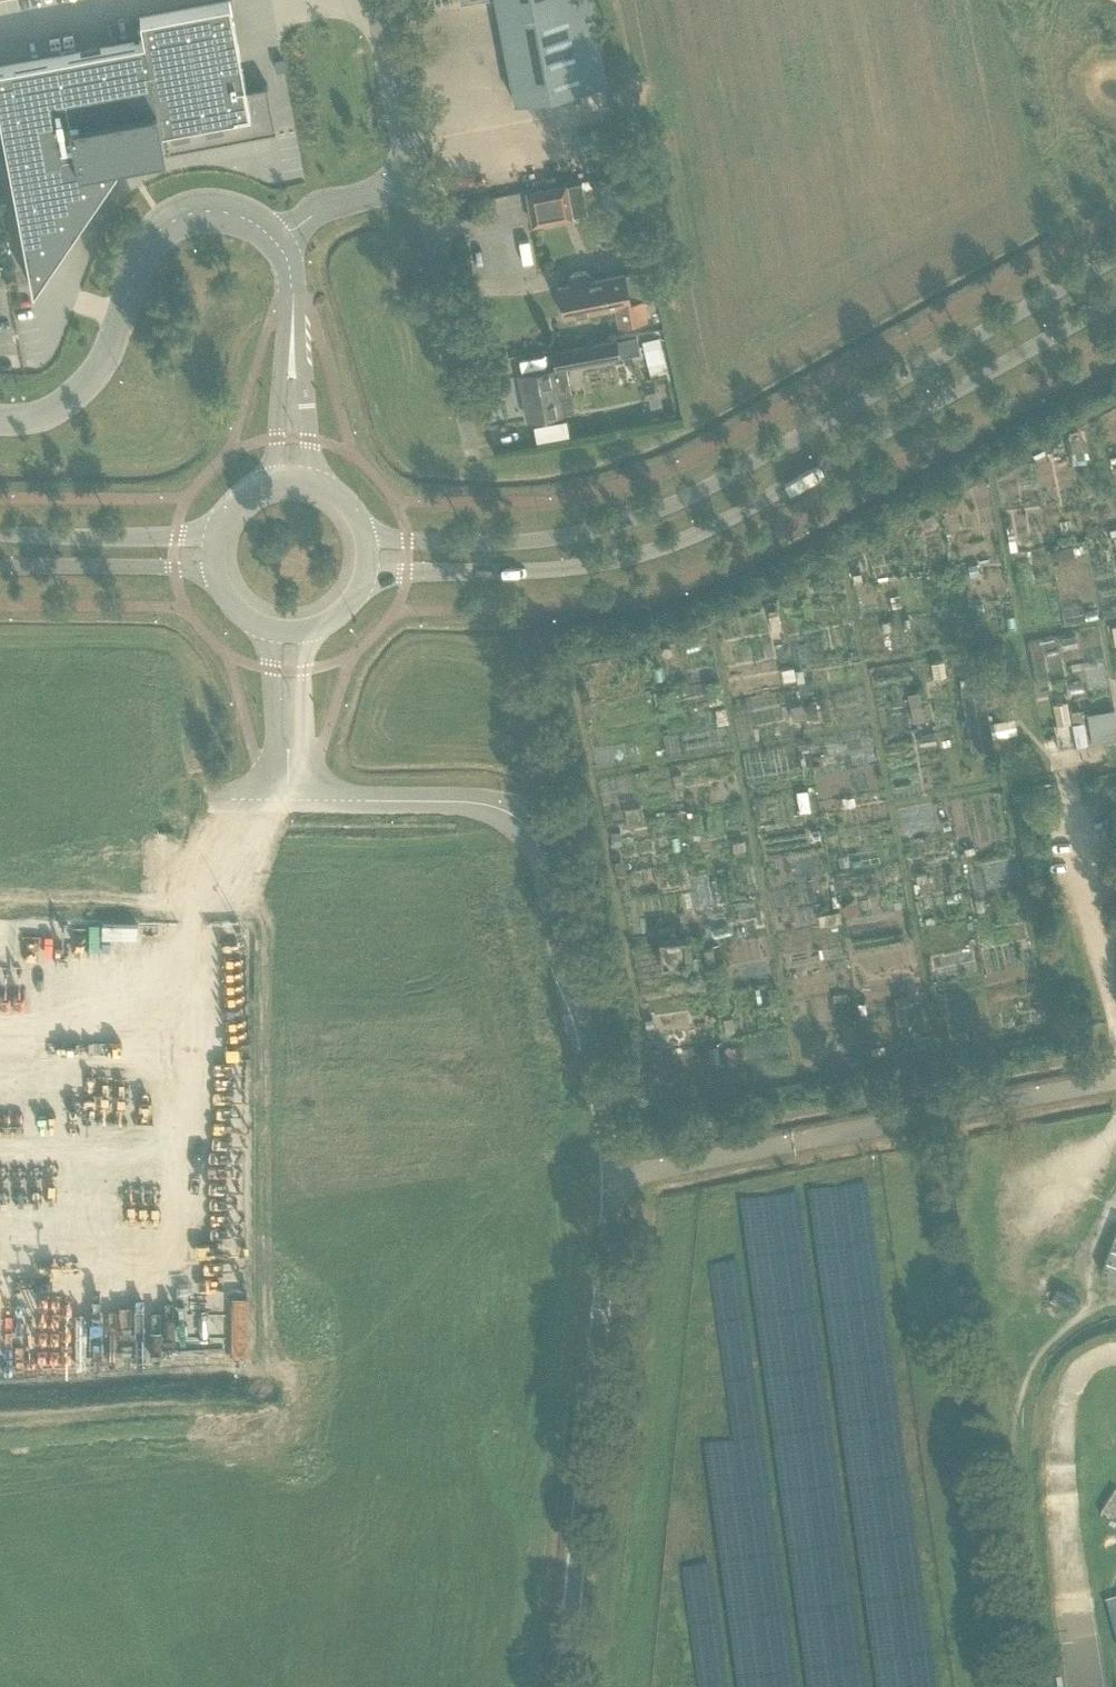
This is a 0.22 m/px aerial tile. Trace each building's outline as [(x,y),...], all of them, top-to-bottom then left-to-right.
[(514,102),(536,98),(607,85),(590,0),(495,0),(514,102)] [(0,67),(0,117),(33,291),(122,160),(276,131),(267,85),(246,89),(229,1),(139,18),(143,41),(0,67)] [(282,57),(273,59),(276,71),(284,69),(282,57)] [(534,223),(573,216),(567,184),(528,191),(534,223)] [(560,287),(557,288),(558,290),(559,290),(564,315),(563,316),(563,318),(566,317),(616,306),(619,325),(646,320),(642,300),(650,299),(644,271),(591,282),(590,282),(589,275),(584,271),(572,274),(569,279),(570,286),(566,287),(560,288),(560,287)] [(645,374),(664,373),(661,336),(642,337),(645,374)] [(617,341),(573,349),(576,365),(620,357),(639,353),(636,337),(617,341)] [(560,398),(555,370),(554,369),(519,376),(527,420),(574,411),(571,396),(560,398)] [(1077,430),(1068,435),(1072,451),(1081,448),(1077,430)] [(933,513),(922,519),(927,528),(938,522),(933,513)] [(1075,553),(1090,550),(1088,540),(1073,544),(1075,553)] [(1072,544),(1059,547),(1061,558),(1074,556),(1072,544)] [(976,565),(968,566),(970,577),(978,575),(976,565)] [(860,572),(852,574),(854,582),(862,580),(860,572)] [(776,609),(768,611),(770,620),(778,618),(776,609)] [(1063,649),(1077,646),(1075,634),(1060,637),(1063,649)] [(650,707),(657,705),(650,677),(640,680),(646,703),(648,703),(650,707)] [(971,749),(993,745),(982,683),(960,687),(971,749)] [(600,701),(612,699),(610,685),(598,687),(600,701)] [(919,691),(907,693),(910,707),(922,705),(919,691)] [(721,692),(712,694),(714,703),(722,701),(721,692)] [(1066,701),(1053,703),(1056,725),(1070,723),(1066,701)] [(597,719),(615,716),(613,702),(594,705),(597,719)] [(815,703),(804,705),(806,718),(817,716),(815,703)] [(800,704),(790,706),(792,720),(803,718),(800,704)] [(723,707),(714,708),(717,724),(726,722),(723,707)] [(1080,709),(1070,711),(1072,723),(1083,721),(1080,709)] [(1089,728),(1092,743),(1115,739),(1115,723),(1089,728)] [(681,774),(672,776),(675,789),(683,787),(681,774)] [(639,805),(625,807),(627,820),(641,818),(639,805)] [(741,816),(729,818),(731,827),(743,825),(741,816)] [(624,859),(614,861),(617,873),(626,871),(624,859)] [(838,910),(819,914),(821,924),(840,920),(838,910)] [(660,966),(687,965),(685,938),(659,940),(660,966)] [(713,948),(704,950),(706,963),(715,961),(713,948)] [(908,995),(895,997),(896,1006),(910,1003),(908,995)] [(721,1032),(735,1029),(733,1017),(719,1020),(721,1032)] [(698,1025),(700,1038),(714,1036),(711,1023),(698,1025)] [(631,1109),(644,1107),(641,1094),(628,1097),(631,1109)] [(1099,1274),(1115,1281),(1115,1230),(1099,1274)] [(1115,1525),(1115,1494),(1115,1493),(1101,1516),(1115,1525)]
